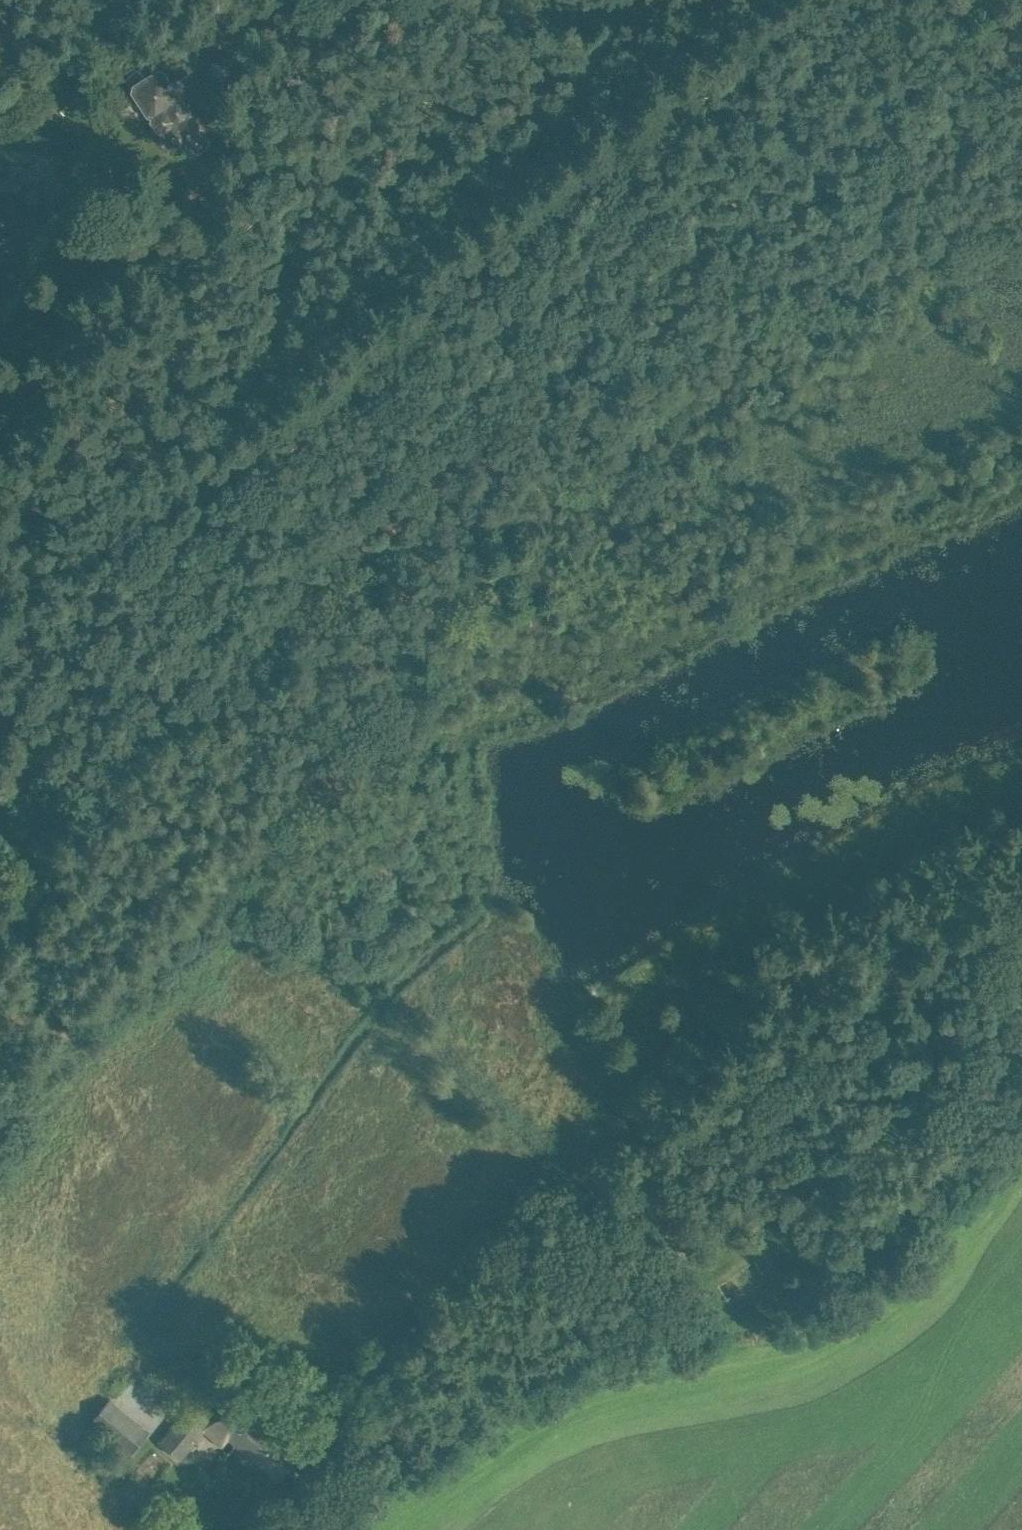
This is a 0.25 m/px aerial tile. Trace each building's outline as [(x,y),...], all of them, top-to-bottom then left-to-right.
[(198,129),(158,70),(135,86),(133,92),(138,100),(144,101),(143,106),(148,114),(153,115),(152,121),(158,130),(164,131),(172,126),(177,127),(182,134),(180,140),(187,142),(188,136),(198,129)] [(666,1324),(676,1319),(669,1308),(660,1313),(666,1324)] [(299,1456),(229,1397),(209,1420),(209,1421),(211,1423),(203,1432),(219,1445),(227,1436),(279,1480),(299,1456)] [(108,1398),(89,1421),(128,1454),(147,1431),(108,1398)] [(190,1404),(159,1442),(181,1460),(203,1432),(211,1423),(209,1421),(209,1420),(190,1404)]
